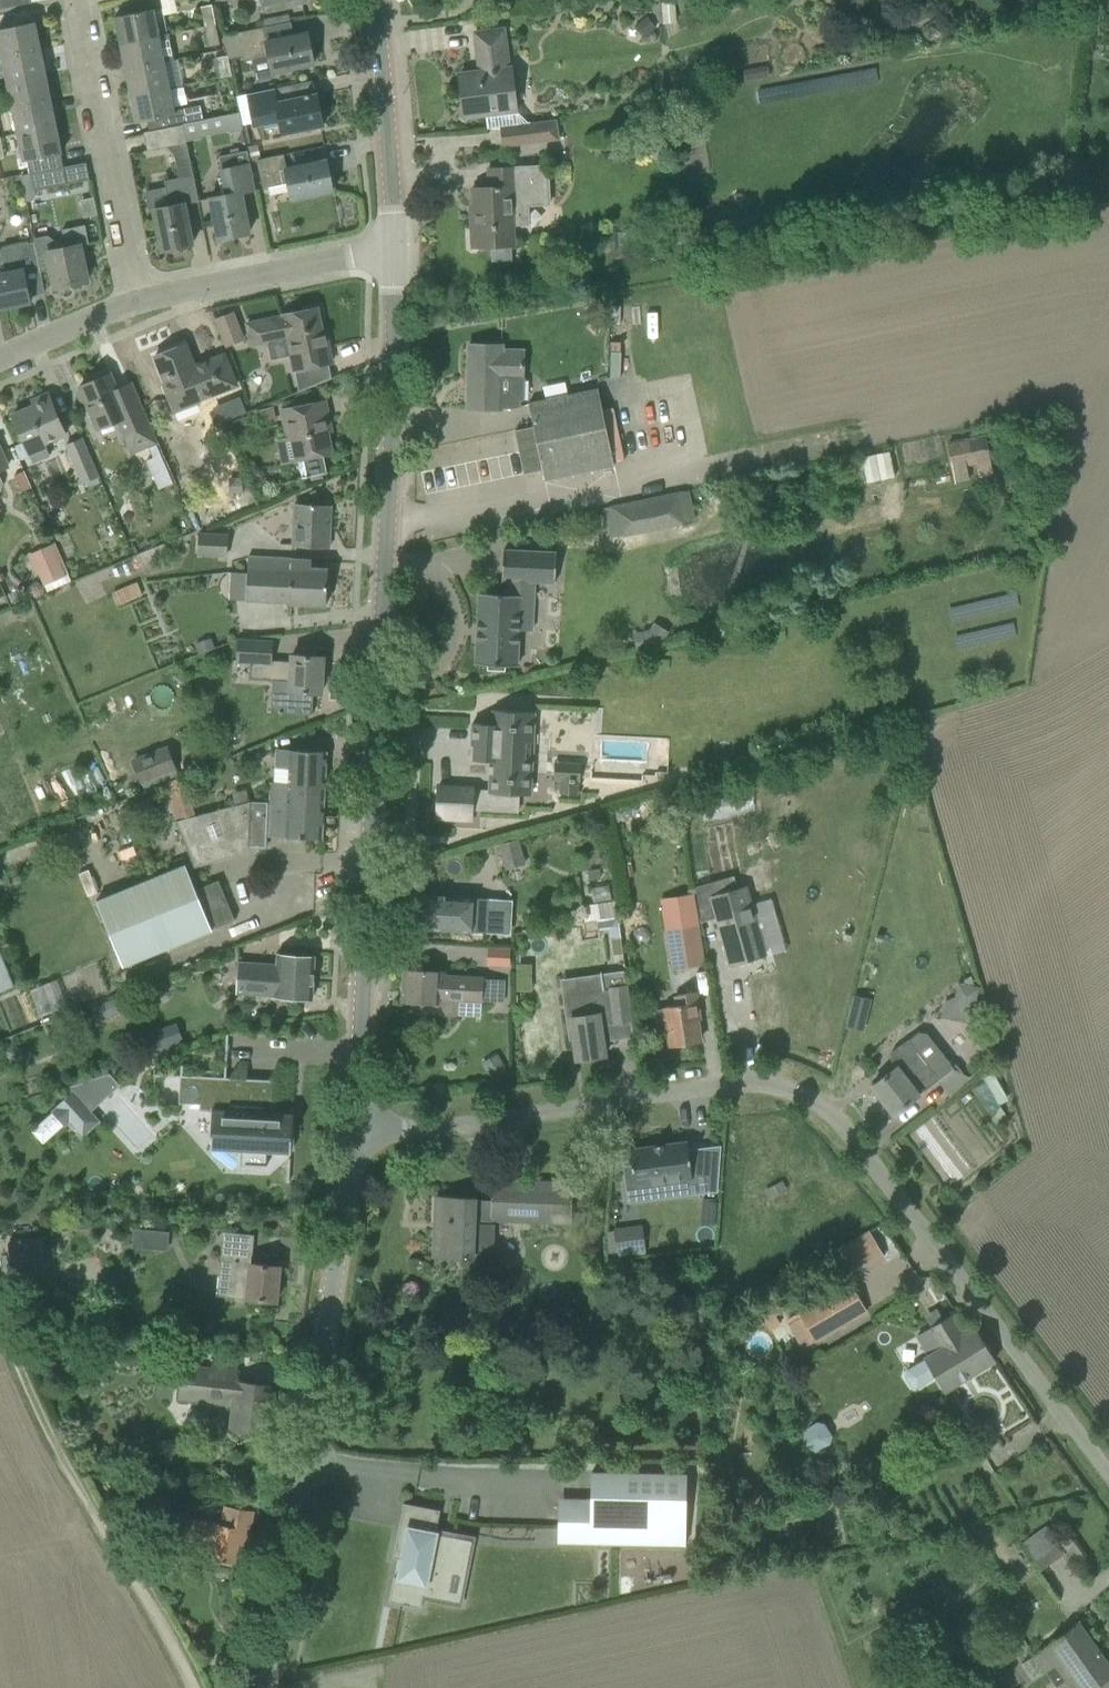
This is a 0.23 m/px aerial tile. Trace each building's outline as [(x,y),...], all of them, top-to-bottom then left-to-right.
[(3,9),(32,3),(31,0),(1,0),(3,9)] [(305,1),(305,0),(262,0),(264,11),(305,1)] [(663,24),(677,23),(675,0),(661,0),(663,24)] [(201,7),(206,27),(216,24),(212,5),(201,7)] [(162,8),(115,17),(121,43),(168,34),(162,8)] [(647,17),(635,26),(645,38),(656,29),(647,17)] [(0,29),(0,46),(2,56),(41,48),(36,22),(0,29)] [(220,44),(216,24),(206,27),(210,47),(220,44)] [(273,72),(314,64),(308,33),(268,41),(265,28),(240,33),(245,61),(270,56),(273,72)] [(529,123),(516,111),(511,69),(509,69),(504,30),(475,33),(479,72),(460,74),(463,99),(465,117),(486,114),(488,129),(502,127),(502,126),(529,123)] [(168,34),(121,43),(126,70),(165,62),(175,60),(170,33),(168,34)] [(41,48),(2,56),(7,82),(46,74),(41,48)] [(232,75),(228,56),(217,58),(221,77),(232,75)] [(165,62),(126,70),(131,96),(170,88),(165,62)] [(768,66),(743,70),(745,81),(770,76),(768,66)] [(46,74),(7,82),(13,109),(52,101),(46,74)] [(215,103),(201,106),(175,111),(170,88),(131,96),(137,123),(148,121),(150,131),(184,124),(204,120),(203,118),(217,115),(215,103)] [(282,133),(324,125),(324,123),(322,123),(319,109),(320,109),(318,95),(310,96),(309,94),(305,95),(305,97),(277,102),(274,88),(236,95),(240,113),(243,124),(279,117),(282,133)] [(18,135),(57,128),(52,101),(13,109),(18,135)] [(240,113),(225,116),(228,131),(231,133),(244,130),(243,124),(240,113)] [(504,147),(560,140),(557,119),(529,123),(502,126),(502,127),(504,147)] [(170,206),(154,209),(162,251),(164,251),(164,249),(179,246),(179,247),(193,245),(185,205),(199,202),(184,124),(150,131),(144,132),(148,152),(174,147),(180,178),(165,181),(170,206)] [(61,154),(62,154),(57,128),(18,135),(24,162),(28,161),(31,174),(63,168),(61,154)] [(647,145),(651,150),(658,150),(663,146),(664,140),(659,134),(653,134),(648,138),(647,145)] [(258,160),(261,159),(259,145),(248,147),(250,161),(258,160)] [(236,236),(250,233),(241,192),(255,189),(248,150),(232,154),(220,156),(224,178),(218,179),(222,195),(212,197),(219,239),(221,239),(221,238),(236,235),(236,236)] [(258,160),(263,188),(289,183),(292,200),(333,191),(333,189),(332,190),(329,175),(330,175),(327,161),(287,169),(284,154),(258,160)] [(549,166),(489,169),(490,188),(475,189),(476,215),(472,215),(473,228),(474,247),(491,246),(492,262),(513,261),(512,245),(514,245),(513,227),(521,227),(521,207),(551,206),(549,166)] [(34,191),(68,185),(65,167),(63,168),(31,174),(21,176),(26,201),(31,200),(34,195),(34,191)] [(86,225),(76,227),(62,230),(66,247),(58,249),(57,242),(49,236),(35,238),(35,242),(41,272),(52,270),(55,288),(88,282),(81,246),(90,244),(86,225)] [(31,302),(30,296),(45,293),(41,272),(35,242),(4,249),(9,273),(0,275),(0,308),(31,302)] [(273,360),(291,356),(295,371),(332,363),(327,340),(324,340),(317,308),(283,315),(283,318),(269,321),(269,319),(248,323),(250,332),(251,332),(249,324),(268,320),(268,322),(271,339),(269,344),(273,360)] [(232,315),(215,322),(225,346),(242,340),(232,315)] [(596,334),(604,326),(598,320),(589,327),(596,334)] [(186,344),(155,356),(176,411),(197,403),(196,400),(236,385),(224,353),(194,365),(186,344)] [(521,401),(523,401),(524,352),(502,351),(502,345),(469,344),(468,409),(501,409),(511,409),(521,407),(521,401)] [(150,426),(131,383),(117,389),(110,374),(80,387),(82,391),(78,392),(82,402),(86,400),(97,429),(119,420),(126,436),(133,454),(157,444),(150,426)] [(529,404),(534,427),(515,430),(524,474),(543,470),(545,480),(615,465),(599,389),(529,404)] [(48,450),(45,443),(67,434),(51,399),(13,415),(31,456),(34,462),(49,456),(47,451),(48,450)] [(322,455),(332,453),(326,422),(330,421),(326,401),(283,409),(289,439),(293,438),(298,460),(301,477),(326,472),(322,455)] [(256,413),(258,424),(276,420),(273,409),(256,413)] [(83,482),(96,476),(82,440),(68,446),(83,482)] [(173,483),(157,445),(150,448),(154,458),(147,461),(159,489),(173,483)] [(10,466),(1,447),(0,447),(0,471),(10,466)] [(887,450),(859,455),(864,482),(893,476),(887,450)] [(244,492),(242,477),(229,478),(230,494),(244,492)] [(610,508),(605,509),(611,539),(623,536),(623,538),(684,525),(683,523),(695,520),(689,491),(688,491),(688,490),(610,506),(610,508)] [(293,547),(329,549),(331,506),(295,504),(293,547)] [(199,554),(227,555),(227,536),(200,534),(199,554)] [(55,543),(38,550),(46,570),(39,573),(47,593),(72,582),(55,543)] [(479,593),(476,664),(488,665),(487,670),(504,672),(504,666),(516,667),(521,597),(534,598),(535,583),(555,584),(557,554),(504,550),(502,580),(508,581),(508,595),(479,593)] [(289,604),(327,605),(328,569),(311,568),(312,560),(247,556),(245,602),(289,603),(289,604)] [(314,693),(322,693),(324,656),(292,655),(292,662),(271,662),(273,642),(238,640),(237,663),(251,664),(250,680),(269,680),(269,681),(273,681),(271,713),(312,715),(314,693)] [(512,806),(513,793),(532,794),(534,758),(532,758),(533,743),(535,743),(536,712),(491,710),(491,724),(473,723),(472,745),(474,745),(474,760),(491,761),(489,792),(474,791),(474,788),(438,786),(437,818),(472,819),(473,804),(512,806)] [(221,761),(232,757),(225,738),(213,743),(221,761)] [(133,760),(142,784),(177,771),(168,746),(133,760)] [(325,794),(327,751),(275,750),(273,782),(272,797),(288,798),(288,793),(325,794)] [(178,821),(198,816),(181,776),(163,784),(178,821)] [(578,795),(579,781),(561,780),(560,794),(578,795)] [(198,816),(178,821),(197,868),(249,852),(249,848),(267,849),(267,836),(323,839),(325,794),(288,793),(288,798),(272,797),(272,802),(255,801),(198,816)] [(654,811),(655,817),(660,821),(667,820),(670,814),(669,808),(664,805),(658,806),(654,811)] [(172,815),(170,814),(155,808),(152,807),(142,833),(162,841),(172,815)] [(504,872),(525,866),(519,839),(498,845),(504,872)] [(125,853),(128,860),(137,856),(134,849),(125,853)] [(196,890),(186,863),(96,900),(123,967),(235,921),(218,880),(196,890)] [(98,893),(89,869),(79,873),(88,897),(98,893)] [(712,896),(718,917),(731,966),(765,956),(745,886),(712,896)] [(494,899),(418,894),(417,906),(412,906),(411,928),(493,934),(495,900),(494,900),(494,899)] [(618,917),(597,920),(598,931),(609,929),(611,940),(622,939),(618,917)] [(674,969),(708,964),(702,925),(668,930),(674,969)] [(485,944),(482,963),(505,966),(508,948),(485,944)] [(14,985),(0,951),(0,991),(14,985)] [(277,997),(313,999),(315,957),(279,954),(279,955),(277,955),(276,965),(239,962),(237,994),(277,996),(277,997)] [(439,999),(482,1001),(504,1002),(505,979),(441,976),(442,972),(404,970),(402,1001),(439,1003),(439,999)] [(567,995),(577,1059),(606,1055),(601,1025),(615,1023),(615,1024),(631,1021),(624,970),(601,974),(603,990),(567,995)] [(963,983),(975,986),(972,976),(964,980),(963,983)] [(979,987),(958,983),(950,1019),(975,1024),(978,1009),(975,1008),(979,987)] [(671,1046),(700,1041),(697,1020),(700,1020),(697,1002),(695,993),(680,995),(681,1005),(665,1007),(665,1008),(653,1010),(649,1015),(651,1028),(657,1032),(668,1030),(671,1046)] [(116,998),(93,1008),(98,1022),(122,1013),(116,998)] [(863,1034),(870,1003),(855,1000),(847,1030),(863,1034)] [(891,1061),(896,1067),(872,1086),(894,1115),(919,1095),(919,1094),(938,1079),(951,1096),(972,1079),(962,1073),(957,1064),(950,1064),(928,1034),(919,1033),(892,1053),(891,1061)] [(4,1058),(27,1066),(32,1052),(9,1044),(4,1058)] [(184,1065),(182,1065),(180,1103),(200,1104),(200,1110),(213,1111),(211,1150),(241,1151),(241,1153),(243,1153),(242,1165),(244,1165),(244,1166),(267,1167),(267,1153),(291,1154),(293,1113),(269,1111),(269,1107),(272,1107),(274,1081),(218,1078),(218,1073),(206,1073),(206,1077),(183,1076),(184,1065)] [(70,1122),(84,1137),(101,1122),(92,1111),(93,1110),(91,1108),(88,1101),(88,1094),(91,1087),(97,1082),(104,1080),(112,1081),(118,1085),(120,1087),(121,1086),(110,1073),(66,1088),(71,1094),(57,1107),(70,1122)] [(65,1126),(53,1112),(32,1131),(44,1144),(65,1126)] [(627,1187),(659,1183),(660,1194),(681,1191),(680,1180),(692,1179),(688,1141),(630,1149),(633,1165),(624,1166),(627,1187)] [(475,1198),(437,1197),(436,1224),(439,1224),(438,1248),(438,1255),(435,1255),(435,1257),(461,1257),(461,1267),(492,1268),(493,1228),(493,1219),(570,1222),(572,1184),(494,1181),(493,1201),(475,1200),(475,1198)] [(717,1199),(703,1198),(702,1225),(715,1226),(717,1199)] [(618,1251),(645,1248),(643,1233),(630,1235),(629,1228),(616,1230),(618,1251)] [(151,1240),(151,1230),(134,1229),(132,1247),(143,1248),(151,1240)] [(852,1269),(882,1259),(872,1230),(842,1241),(852,1269)] [(246,1298),(277,1301),(277,1300),(280,1268),(280,1266),(250,1263),(253,1235),(224,1232),(223,1247),(222,1247),(219,1277),(234,1279),(232,1297),(246,1298)] [(45,1276),(42,1238),(8,1241),(11,1279),(45,1276)] [(819,1344),(869,1309),(850,1282),(786,1319),(803,1349),(817,1341),(819,1344)] [(972,1328),(959,1310),(918,1336),(929,1355),(906,1369),(904,1377),(911,1387),(918,1388),(937,1377),(946,1391),(995,1361),(974,1327),(972,1328)] [(230,1430),(269,1433),(275,1384),(237,1380),(239,1365),(213,1362),(212,1369),(183,1366),(179,1400),(233,1405),(230,1430)] [(794,1434),(806,1453),(831,1437),(819,1418),(794,1434)] [(591,1499),(590,1544),(685,1546),(687,1473),(592,1470),(591,1499)] [(405,1549),(400,1578),(395,1577),(390,1602),(422,1608),(424,1595),(443,1599),(450,1564),(468,1568),(472,1548),(454,1545),(455,1537),(436,1533),(441,1510),(404,1503),(396,1547),(405,1549)] [(214,1559),(236,1562),(239,1543),(249,1545),(255,1510),(225,1505),(222,1523),(177,1516),(173,1538),(199,1542),(197,1554),(200,1559),(214,1561),(214,1559)] [(1082,1552),(1071,1536),(1058,1545),(1070,1561),(1082,1552)] [(148,1570),(161,1561),(151,1546),(138,1555),(148,1570)] [(1079,1623),(1034,1655),(1058,1687),(1095,1687),(1108,1678),(1108,1664),(1079,1623)]
